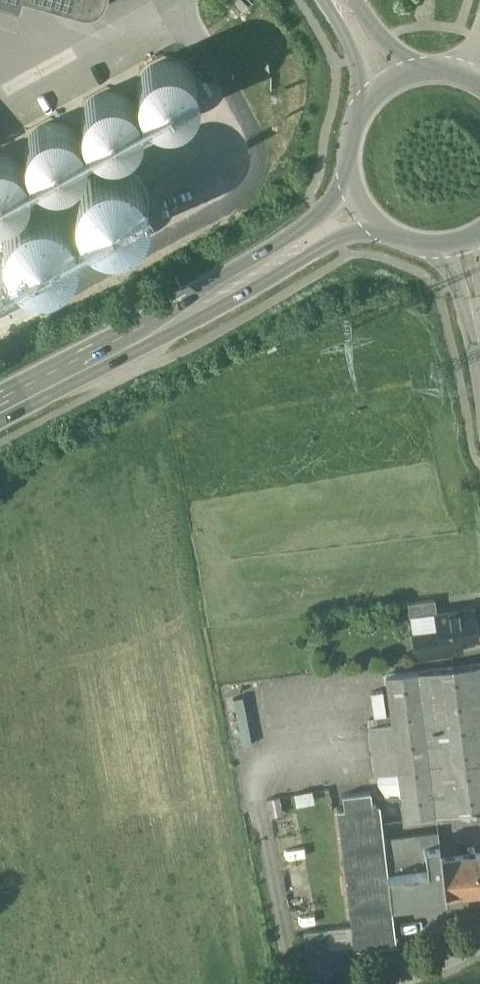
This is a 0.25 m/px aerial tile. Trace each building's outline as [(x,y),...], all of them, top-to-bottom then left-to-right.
[(102,18),(106,0),(35,0),(102,18)] [(59,48),(66,27),(30,15),(23,36),(59,48)] [(196,101),(198,89),(196,78),(189,68),(179,62),(167,59),(155,62),(146,69),(139,79),(137,90),(139,102),(146,112),(156,118),(168,120),(180,118),(189,111),(196,101)] [(139,132),(141,120),(139,109),(132,99),(122,93),(111,90),(99,93),(89,100),(83,110),(81,121),(83,133),(90,143),(100,149),(111,151),(123,149),(133,142),(139,132)] [(83,163),(85,152),(83,140),(76,130),(66,124),(54,121),(43,124),(33,131),(26,141),(24,152),(27,164),(33,174),(43,180),(55,182),(67,180),(76,173),(83,163)] [(29,183),(26,171),(19,161),(9,155),(0,153),(0,213),(10,211),(20,204),(26,194),(29,183)] [(135,234),(143,225),(148,215),(149,203),(147,191),(141,181),(132,173),(121,168),(110,167),(98,169),(88,175),(80,184),(75,195),(74,207),(76,218),(82,228),(91,236),(102,241),(113,242),(125,240),(135,234)] [(62,274),(70,265),(75,254),(76,242),(73,231),(68,221),(59,213),(48,208),(36,207),(25,209),(14,215),(6,224),(1,234),(0,246),(3,258),(8,268),(17,276),(28,281),(40,282),(51,280),(62,274)] [(435,600),(408,604),(410,617),(435,614),(435,613),(437,613),(435,600)] [(437,613),(435,613),(435,614),(437,629),(439,644),(479,638),(475,608),(437,613)] [(437,629),(412,632),(416,658),(435,655),(434,644),(439,644),(437,629)] [(418,671),(437,814),(479,809),(479,664),(418,671)] [(418,671),(386,676),(391,716),(392,723),(377,724),(369,725),(375,774),(398,771),(404,818),(437,814),(418,671)] [(391,716),(376,718),(377,724),(392,723),(391,716)] [(371,791),(343,794),(344,808),(376,805),(375,800),(372,801),(371,791)] [(344,808),(338,809),(354,944),(354,948),(396,943),(392,903),(391,903),(385,857),(385,856),(380,804),(376,805),(344,808)] [(425,847),(425,851),(385,856),(385,857),(391,903),(392,903),(479,892),(479,854),(476,855),(475,848),(468,849),(469,855),(441,859),(440,845),(425,847)] [(328,929),(304,932),(307,956),(331,953),(330,947),(328,929)] [(354,944),(330,947),(331,953),(333,971),(356,968),(354,948),(354,944)] [(331,953),(307,956),(310,979),(333,977),(333,971),(331,953)]
